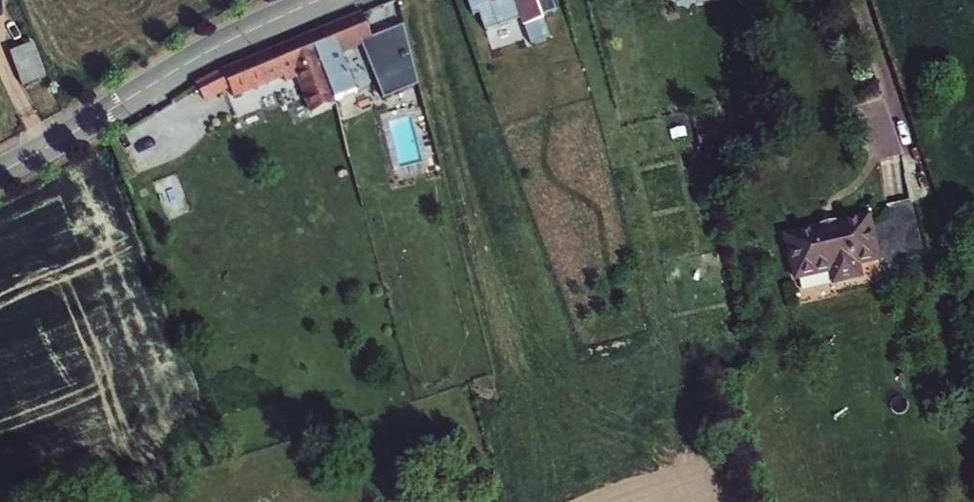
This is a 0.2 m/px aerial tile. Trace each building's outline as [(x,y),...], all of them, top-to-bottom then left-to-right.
[(480,34),(500,27),(497,19),(510,14),(512,20),(521,17),(525,27),(528,26),(531,33),(539,29),(537,23),(543,20),(542,16),(556,11),(553,0),(468,0),(480,34)] [(719,15),(731,12),(728,0),(715,0),(719,15)] [(308,35),(318,59),(336,104),(358,94),(339,50),(361,42),(370,38),(361,13),(308,35)] [(727,30),(735,29),(731,15),(724,16),(727,30)] [(370,38),(361,42),(385,98),(419,85),(404,26),(371,40),(370,38)] [(235,97),(294,72),(311,114),(336,104),(318,59),(308,35),(231,66),(222,70),(231,90),(235,97)] [(42,66),(34,43),(10,52),(19,74),(42,66)] [(231,90),(222,70),(196,85),(207,103),(231,90)] [(911,232),(908,201),(886,203),(889,234),(911,232)] [(881,213),(847,222),(849,227),(836,230),(835,225),(798,234),(809,277),(828,271),(832,284),(859,277),(856,264),(891,256),(881,213)]
